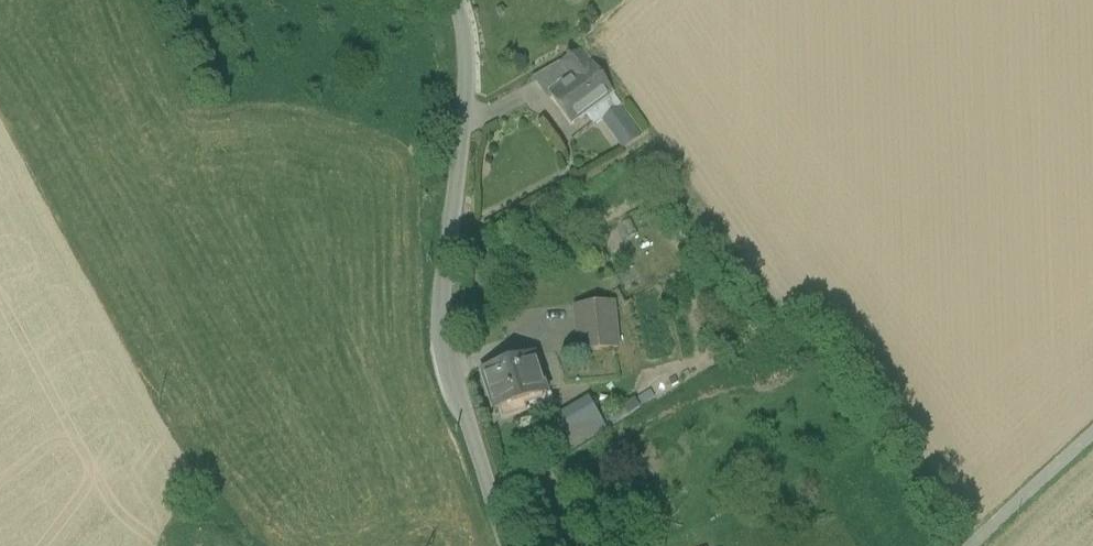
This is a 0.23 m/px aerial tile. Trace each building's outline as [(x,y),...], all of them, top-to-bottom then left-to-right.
[(582,50),(553,67),(561,80),(546,89),(571,123),(572,124),(611,92),(582,50)] [(617,109),(601,120),(621,149),(637,139),(617,109)] [(613,301),(575,305),(580,353),(618,349),(613,301)] [(533,353),(481,369),(494,410),(499,409),(502,420),(526,413),(522,401),(546,394),(533,353)] [(588,397),(558,416),(577,446),(607,427),(588,397)]
